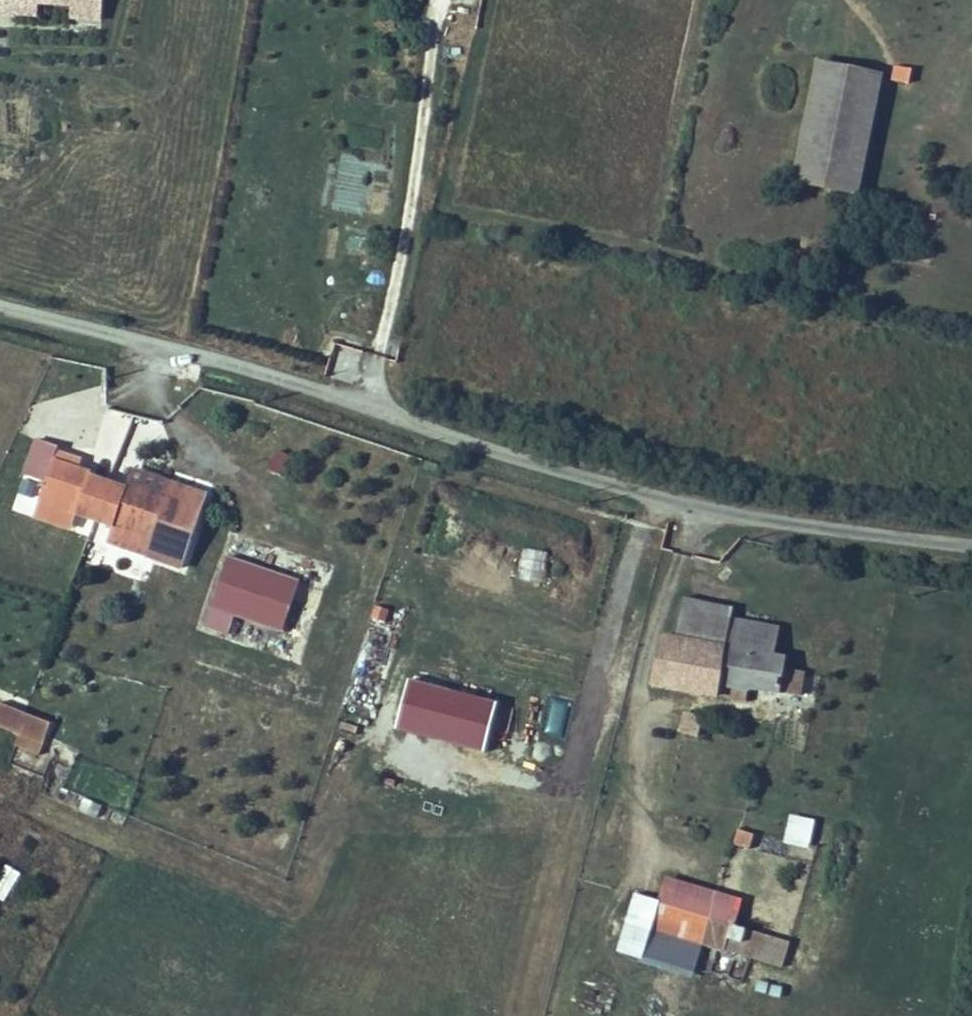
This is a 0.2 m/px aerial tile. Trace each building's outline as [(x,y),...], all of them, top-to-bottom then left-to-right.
[(103,0),(0,0),(0,13),(38,15),(39,4),(69,5),(68,30),(101,32),(103,0)] [(795,48),(785,87),(849,100),(858,63),(795,48)] [(910,83),(912,67),(893,64),(890,80),(910,83)] [(785,87),(767,156),(832,169),(849,100),(785,87)] [(832,169),(767,156),(764,170),(828,184),(832,169)] [(329,374),(351,383),(363,354),(341,345),(329,374)] [(293,455),(278,448),(270,469),(284,475),(293,455)] [(67,451),(64,462),(79,467),(82,457),(67,451)] [(89,470),(64,462),(53,458),(33,515),(69,528),(74,512),(112,525),(107,540),(180,566),(206,493),(170,481),(164,497),(152,493),(127,484),(126,487),(88,473),(89,470)] [(142,477),(138,488),(152,493),(156,482),(142,477)] [(514,582),(543,588),(550,552),(521,546),(514,582)] [(284,629),(300,579),(225,556),(203,628),(229,636),(235,614),(284,629)] [(387,625),(389,608),(373,605),(371,623),(387,625)] [(687,608),(680,638),(735,648),(740,618),(687,608)] [(735,648),(728,687),(757,693),(759,687),(788,692),(791,661),(779,660),(786,626),(763,622),(740,618),(735,648)] [(670,635),(660,686),(726,700),(728,687),(735,648),(680,638),(670,635)] [(0,702),(0,703),(0,730),(17,737),(15,743),(41,753),(53,723),(0,702)] [(683,710),(678,731),(698,736),(703,715),(683,710)] [(816,823),(792,817),(785,842),(809,848),(816,823)] [(753,831),(738,828),(734,845),(749,848),(753,831)] [(3,902),(20,872),(4,863),(0,870),(0,900),(3,902)] [(744,899),(667,876),(659,903),(637,896),(620,950),(642,957),(641,960),(692,975),(701,945),(782,969),(790,942),(736,925),(744,899)]
